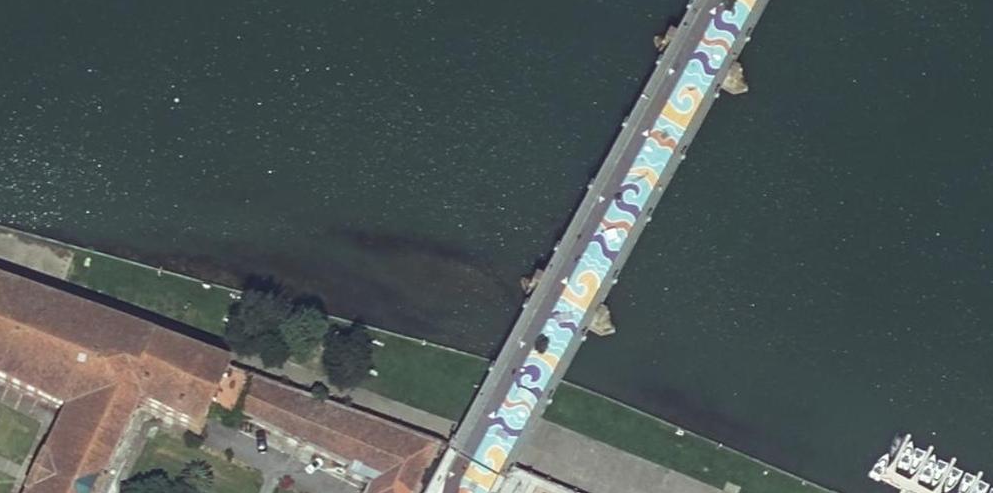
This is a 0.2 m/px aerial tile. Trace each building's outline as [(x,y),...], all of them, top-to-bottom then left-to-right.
[(102,492),(141,407),(202,436),(212,413),(230,421),(235,410),(356,467),(353,474),(368,481),(363,492),(427,492),(453,446),(236,366),(231,364),(171,342),(146,333),(38,294),(0,284),(0,393),(63,422),(59,428),(42,465),(31,488),(29,492),(101,492),(102,492)]
